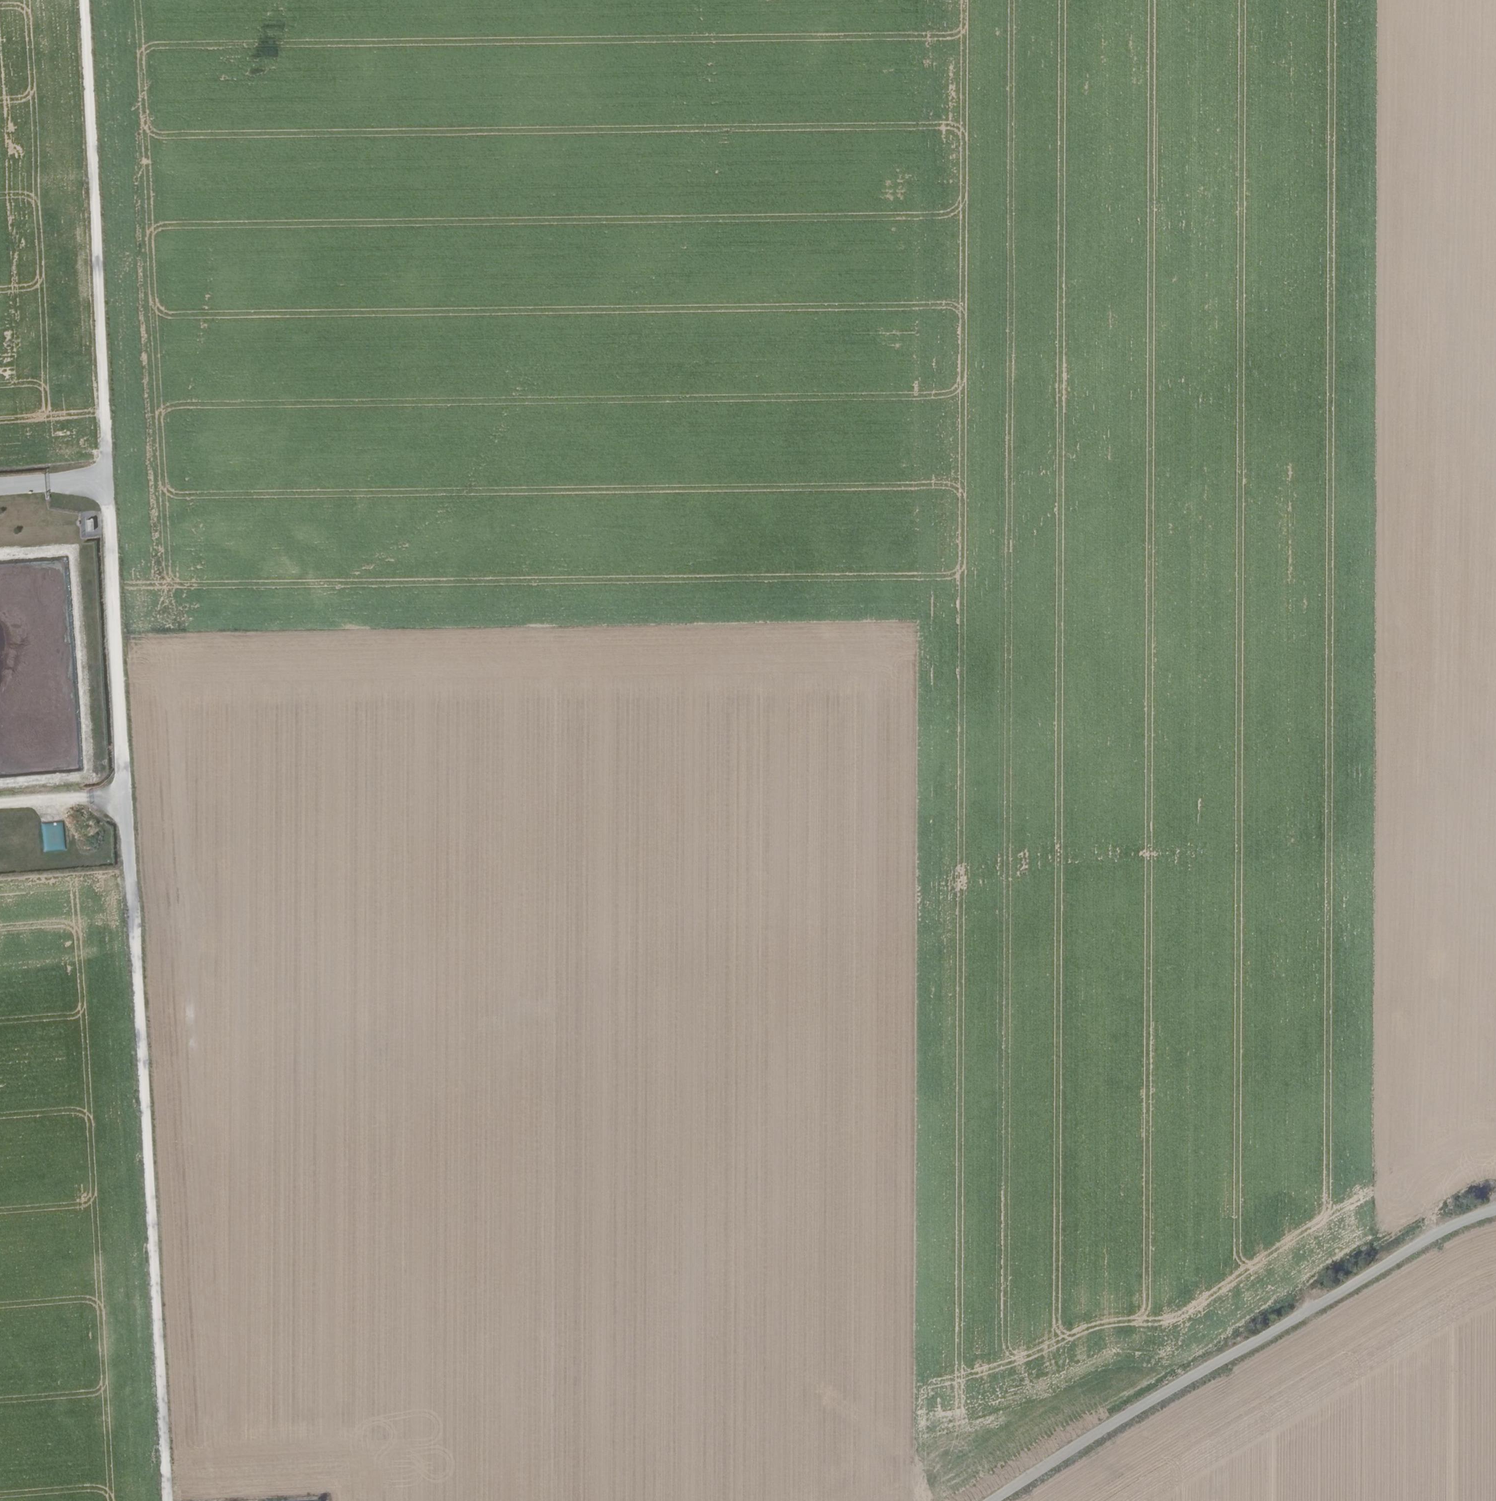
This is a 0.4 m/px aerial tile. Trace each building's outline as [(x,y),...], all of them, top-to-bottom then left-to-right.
[(40,824),(44,851),(64,848),(61,821),(40,824)]
